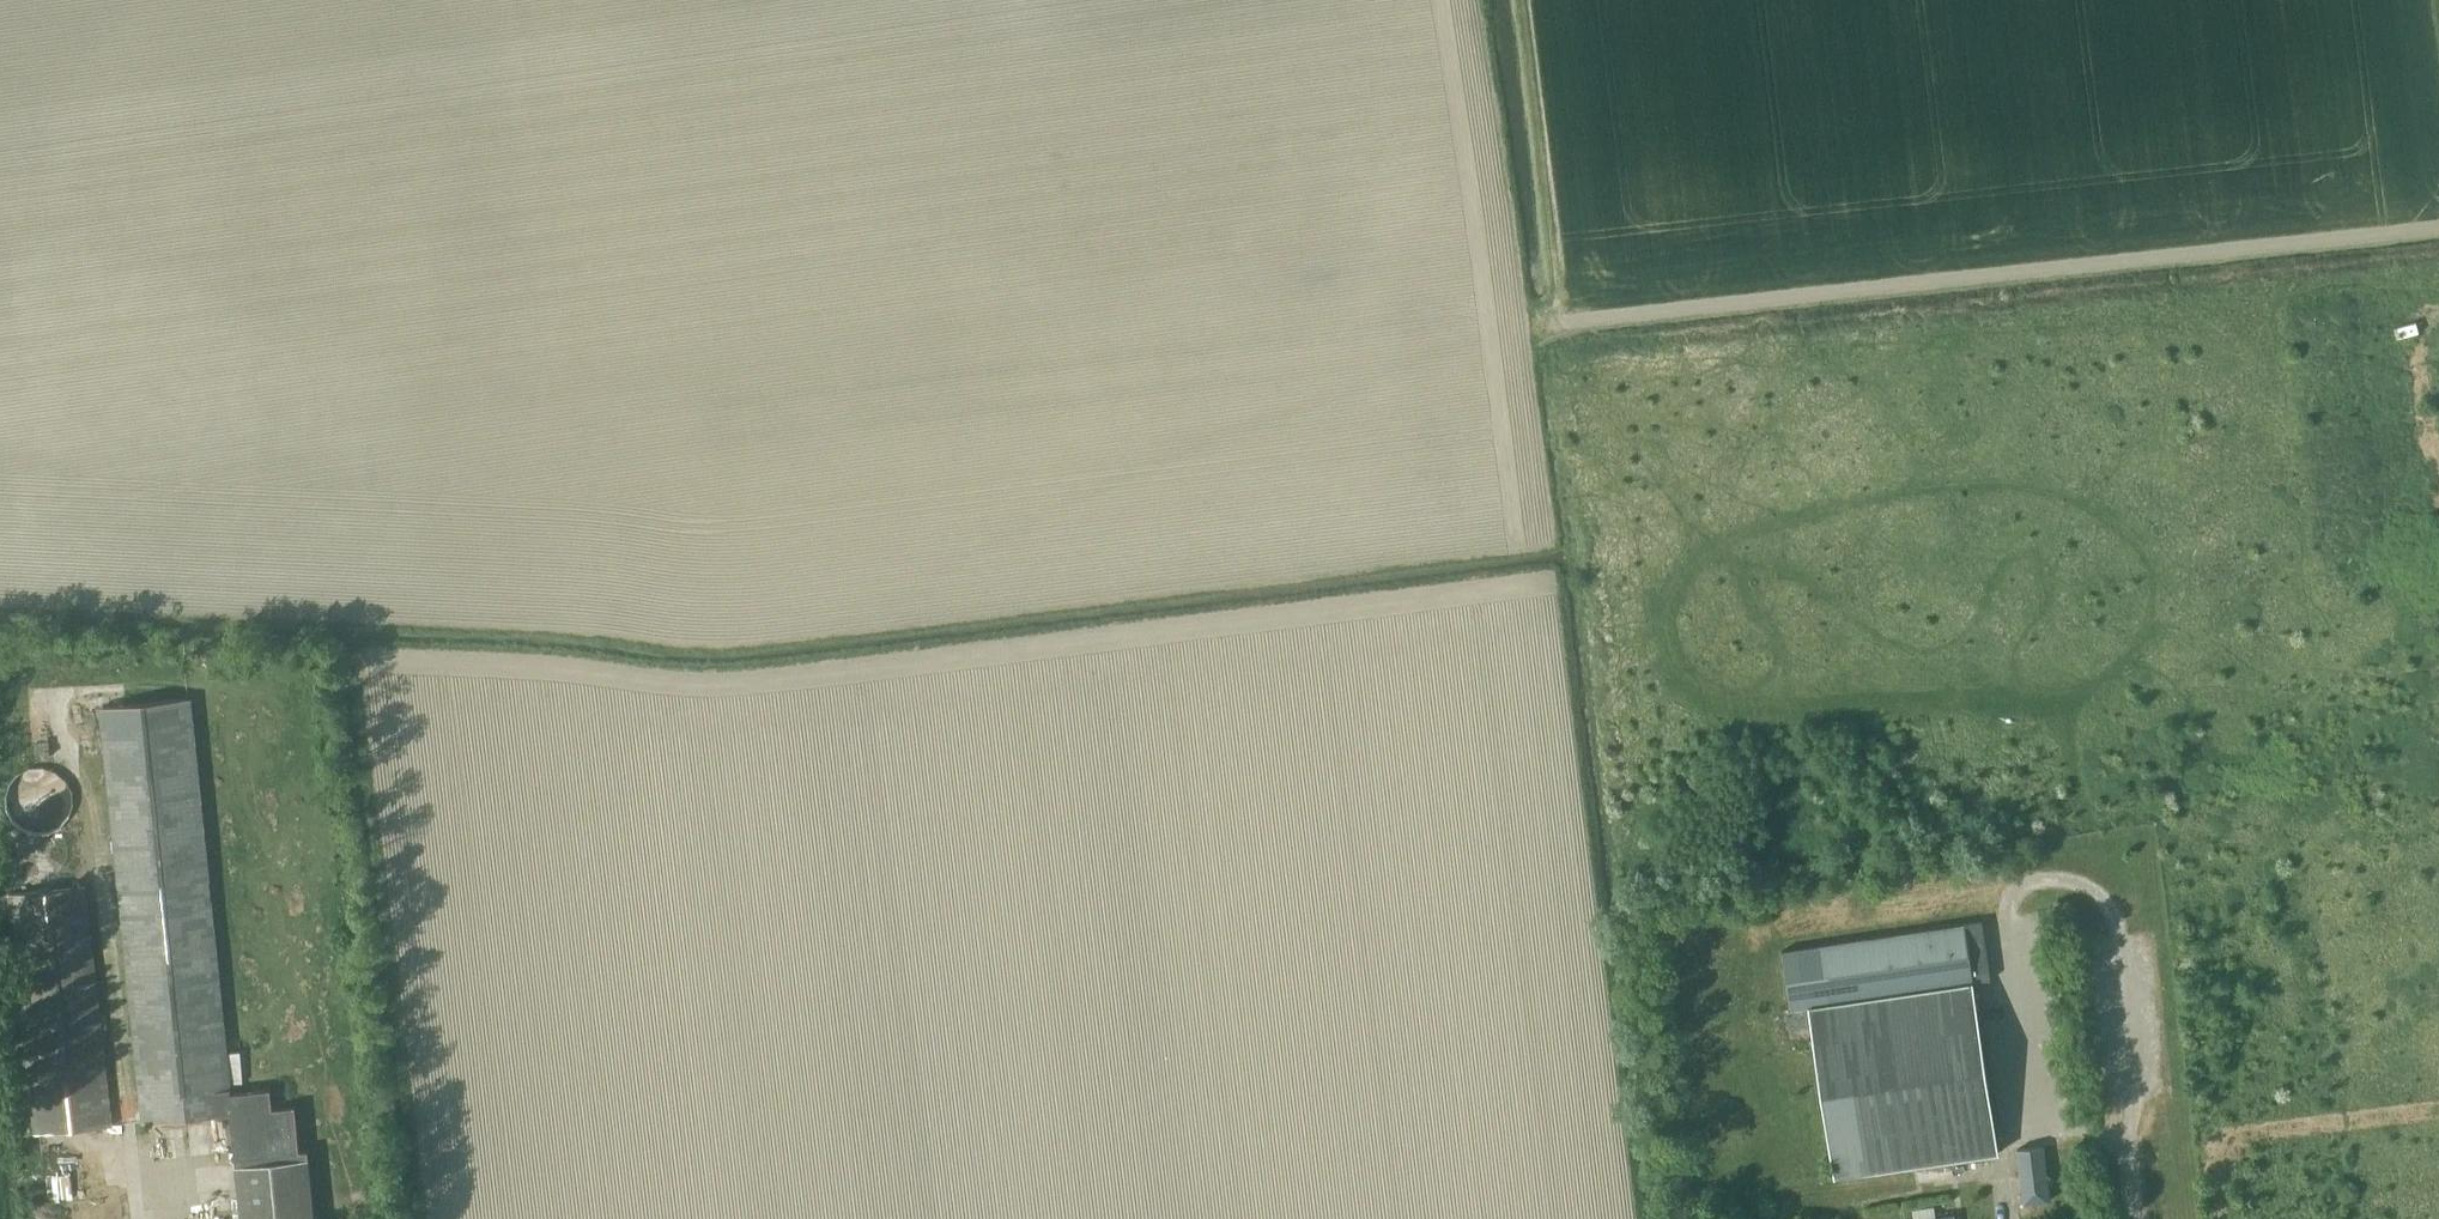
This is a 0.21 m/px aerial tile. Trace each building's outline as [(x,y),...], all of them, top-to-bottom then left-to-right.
[(141,1122),(230,1114),(234,1157),(233,1157),(240,1218),(315,1218),(308,1150),(299,1151),(295,1106),(272,1108),(270,1089),(232,1093),(192,698),(99,707),(141,1122)] [(113,1125),(87,886),(7,895),(34,1134),(113,1125)] [(1998,1153),(1973,982),(1989,980),(1981,921),(1963,924),(1963,925),(1782,951),(1790,1009),(1808,1007),(1834,1177),(1998,1153)] [(2024,1203),(2049,1200),(2043,1146),(2017,1150),(2024,1203)] [(120,1189),(79,1194),(82,1218),(123,1218),(120,1189)]
